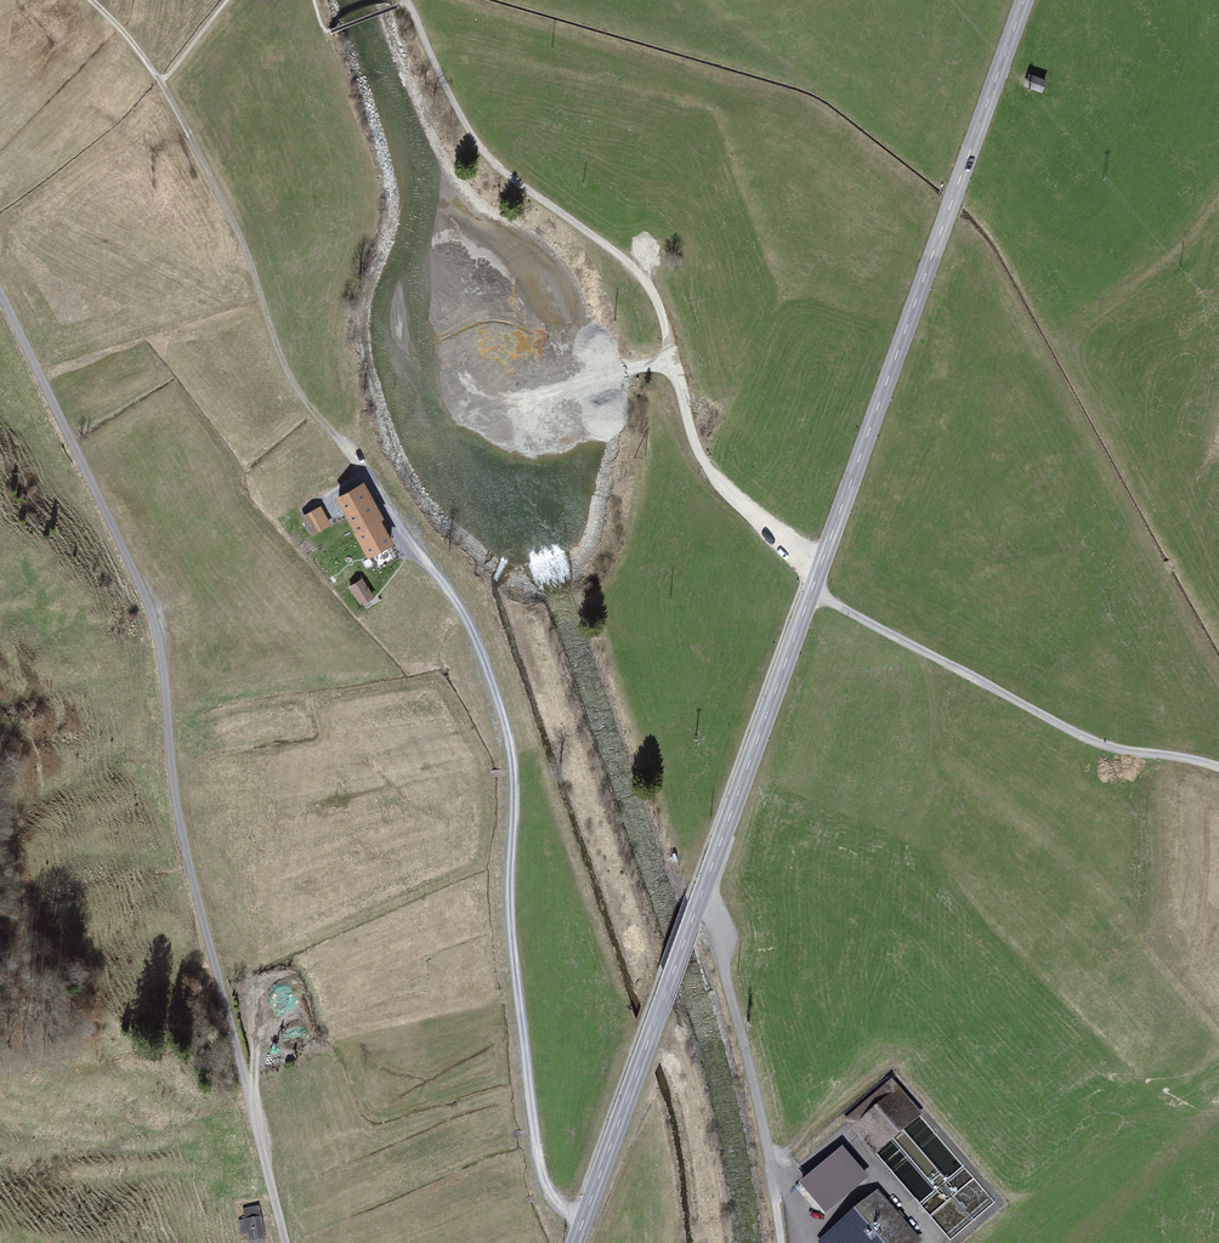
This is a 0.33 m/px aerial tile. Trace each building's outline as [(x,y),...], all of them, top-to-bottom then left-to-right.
[(1044,89),(1047,76),(1028,72),(1025,86),(1044,89)] [(362,485),(332,502),(363,560),(389,546),(376,521),(381,519),(362,485)] [(350,582),(359,604),(375,597),(365,575),(350,582)] [(893,1082),(845,1122),(875,1157),(923,1116),(893,1082)] [(841,1152),(797,1188),(822,1219),(867,1184),(841,1152)] [(818,1242),(920,1242),(877,1193),(818,1242)] [(241,1216),(245,1242),(266,1239),(260,1204),(244,1206),(245,1216),(241,1216)]
